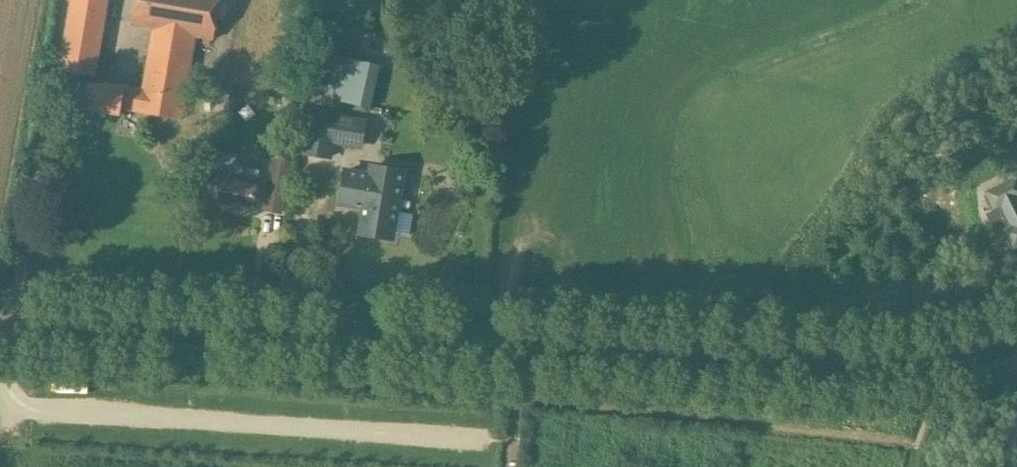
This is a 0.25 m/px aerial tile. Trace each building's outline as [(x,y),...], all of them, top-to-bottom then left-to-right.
[(96,76),(109,0),(72,0),(60,69),(96,76)] [(153,28),(142,88),(107,82),(107,84),(91,82),(87,106),(120,112),(121,106),(140,109),(139,111),(182,118),(197,36),(214,38),(221,0),(136,0),(132,24),(153,28)] [(327,96),(371,106),(381,65),(335,55),(327,96)] [(368,117),(313,108),(306,151),(332,156),(335,140),(363,144),(368,117)] [(221,198),(253,204),(257,184),(260,169),(243,166),(237,158),(238,153),(221,150),(216,176),(225,178),(221,198)] [(407,218),(396,216),(403,171),(372,166),(370,173),(347,169),(341,201),(365,205),(361,231),(404,238),(407,218)] [(987,190),(996,210),(990,214),(997,229),(1004,225),(1014,247),(1016,245),(1016,175),(987,190)]
